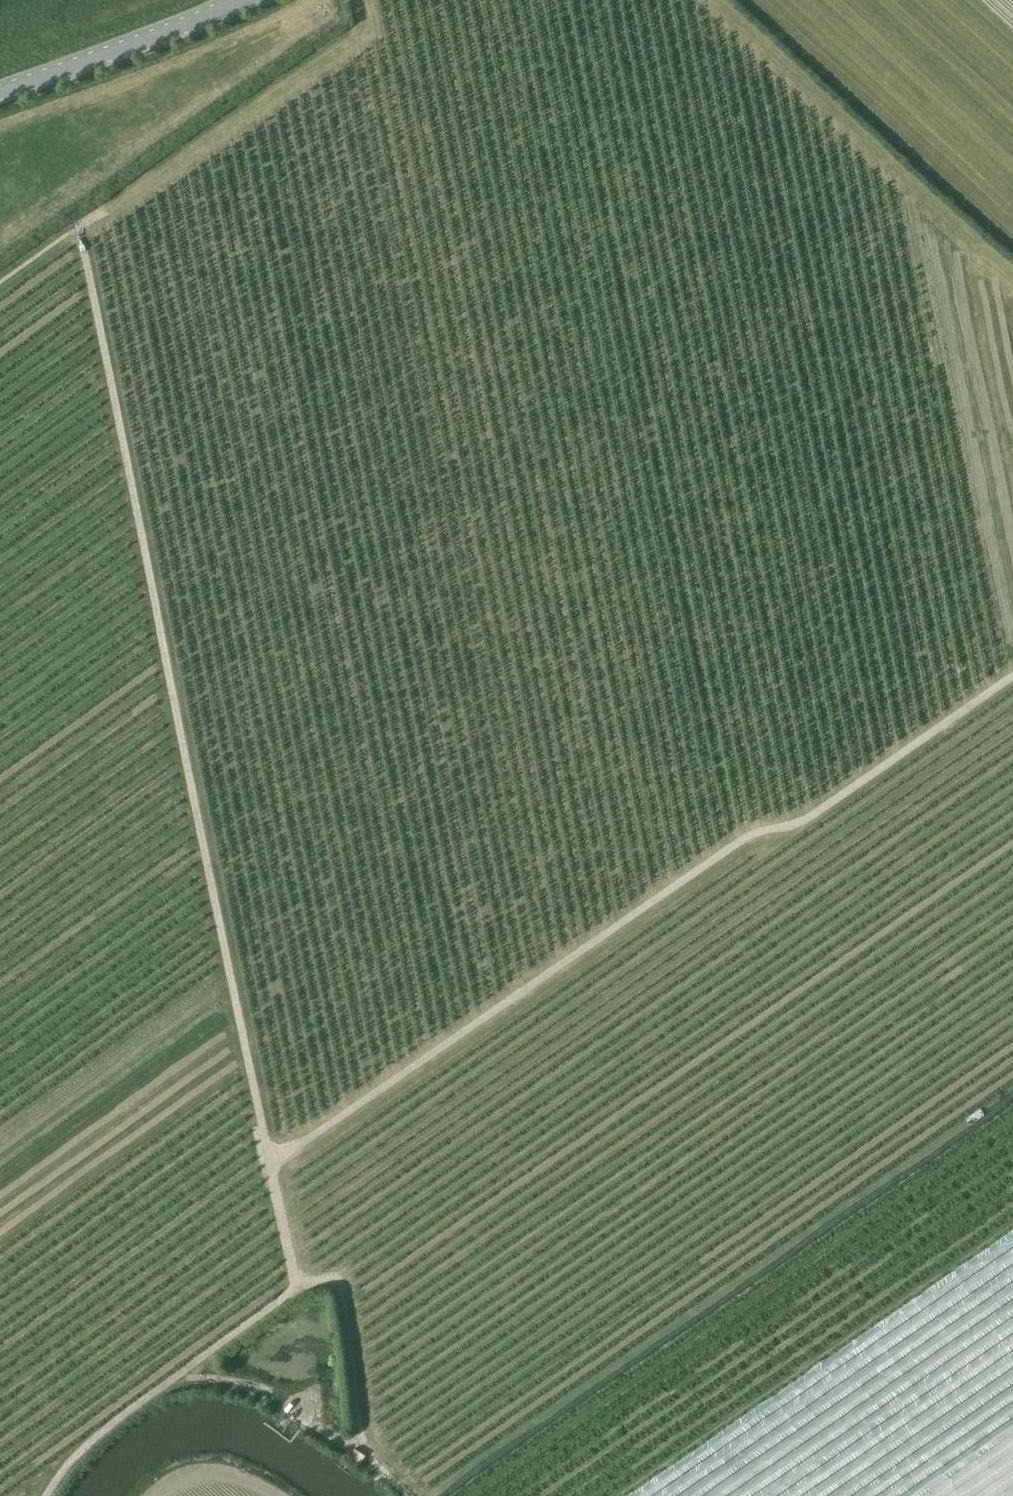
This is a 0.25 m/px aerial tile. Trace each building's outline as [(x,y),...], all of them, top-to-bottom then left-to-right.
[(347,1458),(358,1465),(365,1455),(354,1448),(347,1458)]
